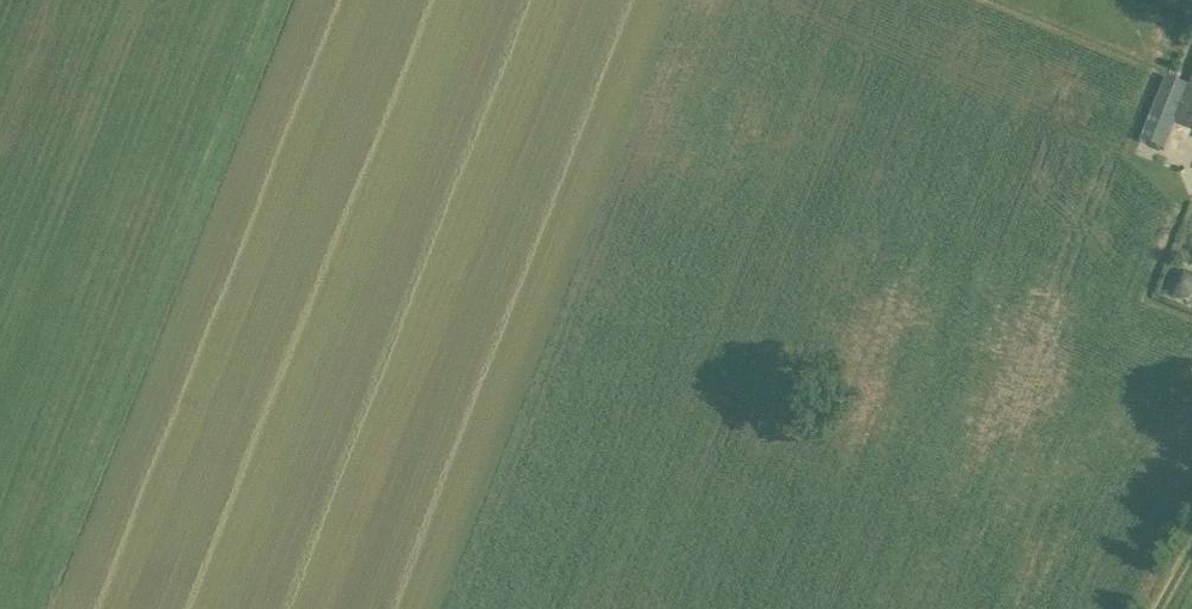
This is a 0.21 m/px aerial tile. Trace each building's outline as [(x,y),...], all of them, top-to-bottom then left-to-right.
[(1151,112),(1191,129),(1191,76),(1188,86),(1165,77),(1151,112)] [(1183,269),(1173,272),(1167,279),(1167,289),(1172,297),(1180,301),(1190,298),(1191,296),(1191,274),(1191,273),(1183,269)]
